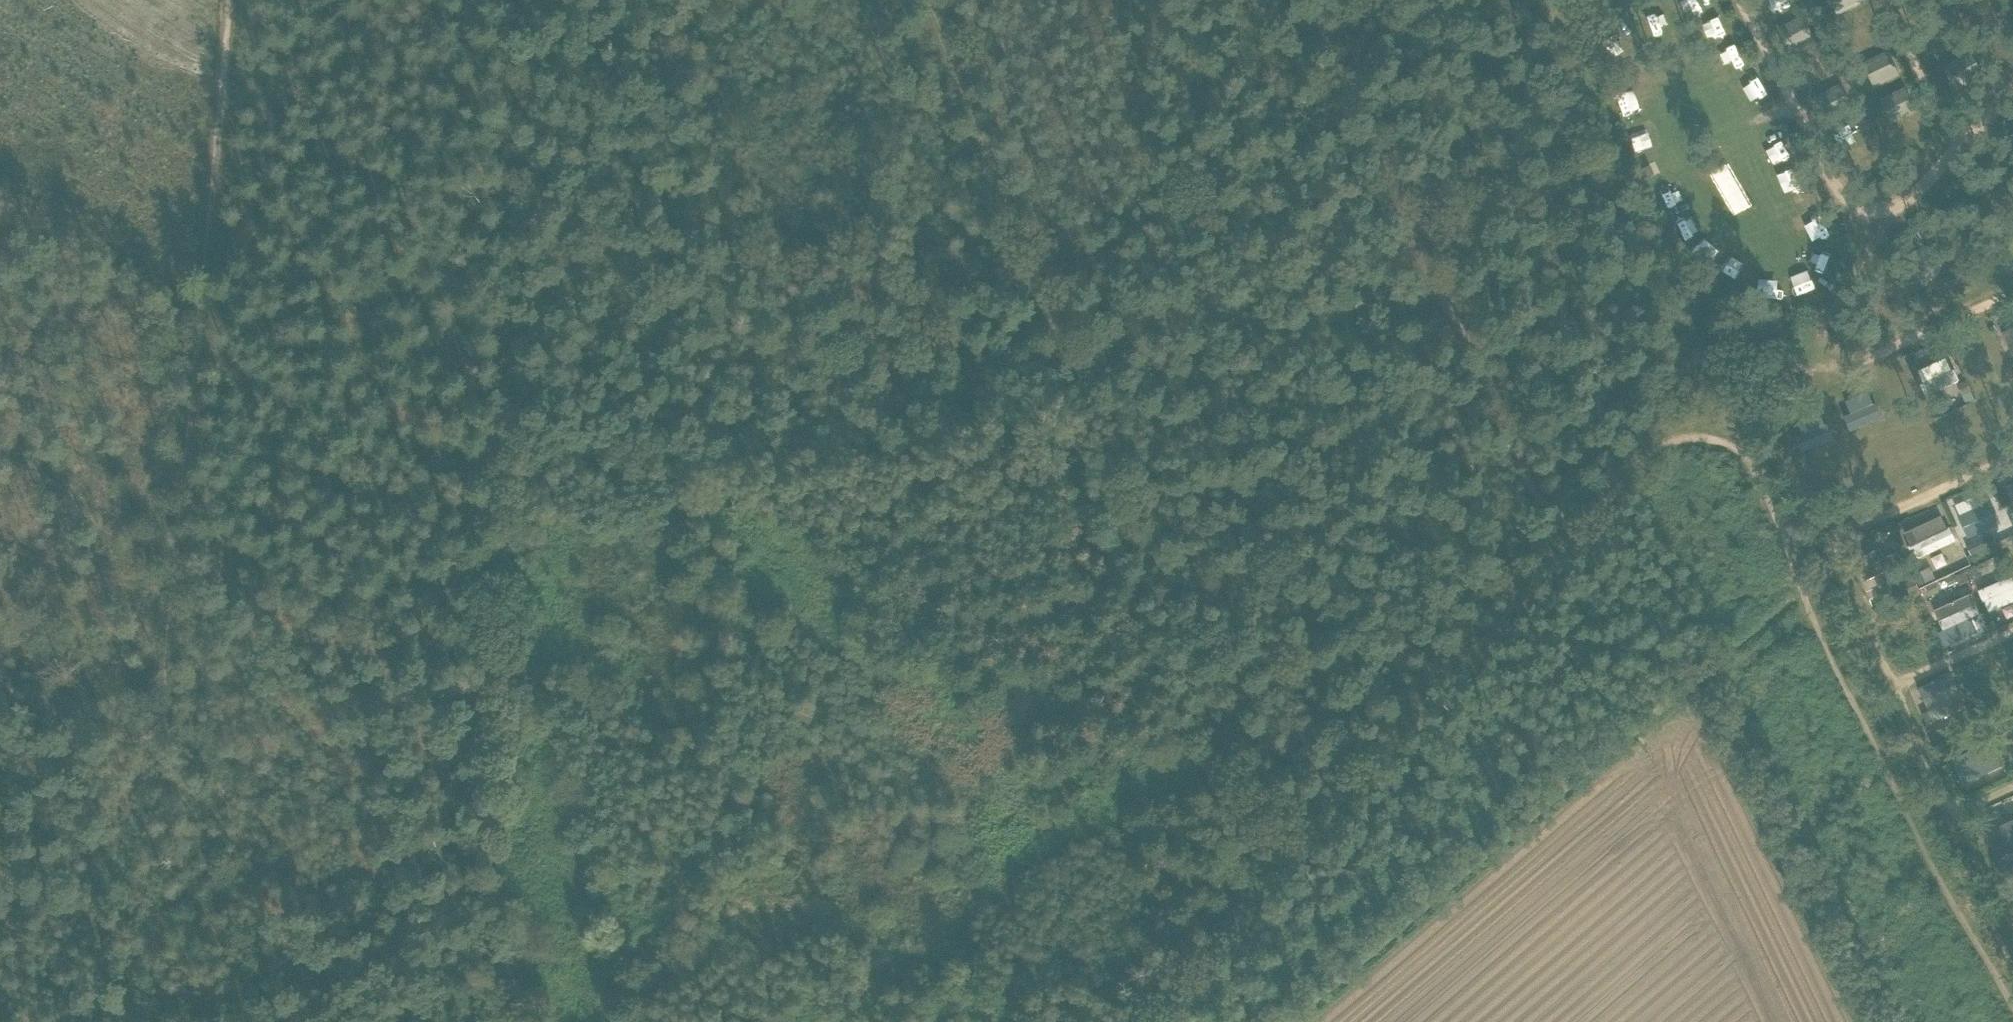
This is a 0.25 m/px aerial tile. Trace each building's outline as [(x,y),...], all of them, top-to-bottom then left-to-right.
[(1838,14),(1863,0),(1830,0),(1838,14)] [(1778,26),(1792,51),(1816,38),(1803,13),(1778,26)] [(1866,63),(1879,84),(1899,72),(1887,51),(1866,63)] [(1840,81),(1816,94),(1828,117),(1852,105),(1840,81)] [(1905,86),(1878,99),(1890,122),(1916,109),(1905,86)] [(2012,351),(2012,323),(2001,329),(2012,352),(2012,351)] [(1905,355),(1924,396),(1958,381),(1947,355),(1922,367),(1915,350),(1905,355)] [(1830,411),(1840,435),(1877,419),(1867,395),(1830,411)] [(2004,503),(2009,515),(2012,513),(2012,499),(2004,503)] [(1988,504),(1958,517),(1968,539),(2000,524),(1995,513),(1993,514),(1988,504)] [(1873,553),(1858,560),(1867,581),(1905,563),(1900,551),(1877,562),(1873,553)] [(2012,618),(2012,575),(1978,589),(1994,626),(2012,618)] [(1971,594),(1934,611),(1942,630),(1979,614),(1971,594)] [(1955,686),(1923,700),(1933,723),(1965,708),(1955,686)] [(1955,755),(1960,777),(1998,768),(1992,745),(1955,755)] [(1987,833),(1997,855),(2012,848),(2012,821),(1987,833)]
